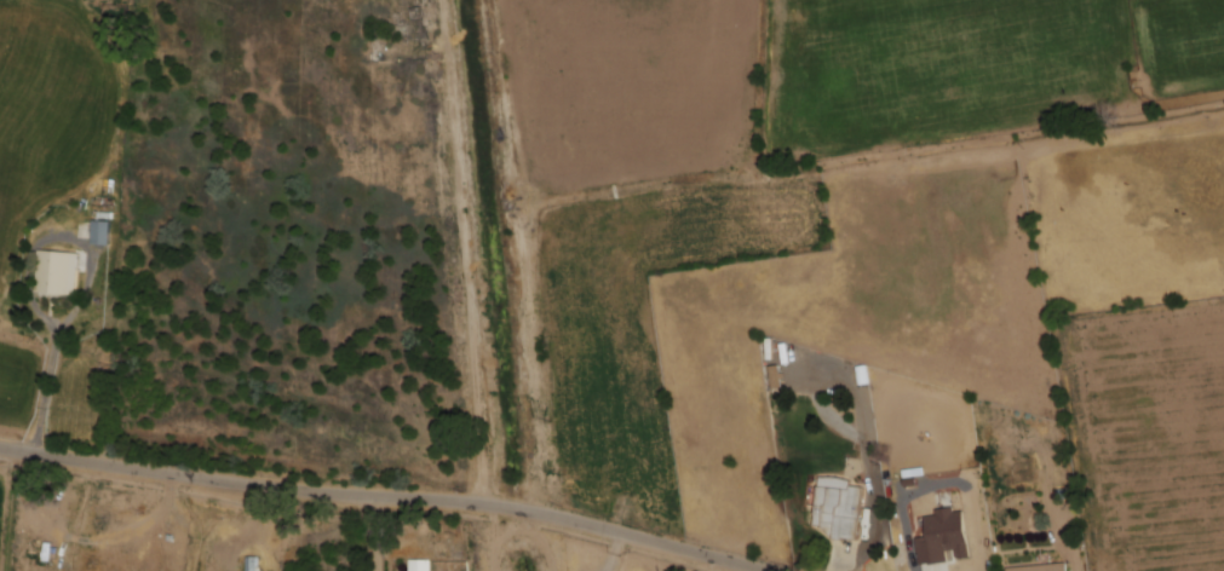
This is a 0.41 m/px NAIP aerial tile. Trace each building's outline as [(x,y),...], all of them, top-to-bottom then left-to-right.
[(110,220),(92,220),(92,244),(110,244),(110,220)] [(40,252),(79,254),(75,294),(62,293),(62,299),(39,296),(40,293),(36,292),(40,252)] [(822,479),(838,477),(852,483),(851,485),(867,488),(860,538),(845,536),(845,540),(837,538),(824,525),(817,525),(820,503),(810,502),(812,488),(822,489),(822,479)] [(263,566),(263,570),(248,570),(248,556),(260,556),(259,566),(263,566)] [(432,560),(432,570),(410,570),(410,560),(432,560)] [(1010,570),(1070,570),(1069,563),(1010,569),(1010,570)]
